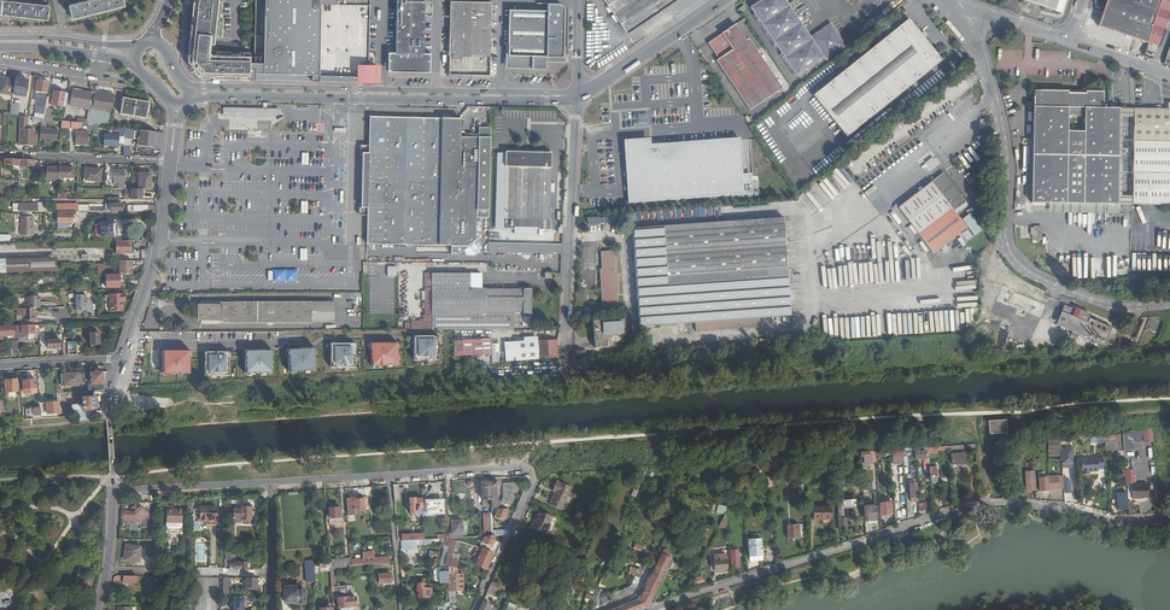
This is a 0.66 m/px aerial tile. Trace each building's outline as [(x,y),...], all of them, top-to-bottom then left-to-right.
[(69,5),(72,19),(124,6),(123,0),(91,0),(82,2),(82,0),(78,0),(79,3),(69,5)] [(250,81),(250,70),(244,70),(244,64),(245,57),(235,57),(226,56),(212,56),(212,57),(207,57),(205,55),(206,45),(210,46),(210,37),(211,27),(212,19),(214,1),(214,0),(190,0),(183,63),(184,65),(187,65),(189,68),(196,76),(200,80),(250,81)] [(313,83),(356,83),(370,83),(370,79),(367,79),(367,68),(362,68),(363,13),(325,13),(325,0),(251,0),(250,8),(249,64),(244,64),(244,70),(250,70),(250,81),(258,81),(306,82),(313,83)] [(627,34),(677,0),(604,0),(627,34)] [(824,57),(826,60),(837,53),(847,46),(832,23),(821,30),(810,38),(784,0),(762,0),(749,8),(753,13),(796,76),(824,57)] [(1052,11),(1056,0),(1022,0),(1052,11)] [(1146,4),(1133,0),(1108,0),(1105,10),(1140,22),(1146,4)] [(1146,42),(1161,0),(1147,0),(1146,4),(1140,22),(1134,38),(1146,42)] [(1146,42),(1158,45),(1169,9),(1169,0),(1161,0),(1146,42)] [(388,73),(430,73),(430,55),(423,55),(423,49),(424,16),(424,2),(396,1),(396,8),(395,38),(395,48),(395,53),(388,53),(388,73)] [(48,6),(0,2),(0,16),(47,20),(48,6)] [(450,36),(449,54),(489,55),(490,3),(451,2),(450,36)] [(509,10),(508,45),(506,45),(505,69),(546,70),(547,62),(564,63),(565,10),(564,7),(562,5),(559,4),(548,4),(548,11),(509,10)] [(1134,38),(1140,22),(1105,10),(1099,26),(1134,38)] [(812,96),(846,138),(942,61),(908,19),(812,96)] [(749,113),(769,99),(777,94),(781,91),(747,41),(745,43),(734,27),(706,46),(717,61),(715,63),(749,113)] [(489,55),(449,54),(449,74),(489,75),(489,55)] [(196,76),(189,68),(188,69),(187,70),(193,78),(195,77),(196,76)] [(14,96),(16,82),(8,81),(8,79),(2,78),(0,91),(0,94),(13,96),(14,96)] [(29,80),(16,79),(16,80),(16,82),(14,96),(26,97),(29,80)] [(48,94),(50,83),(39,81),(37,92),(48,94)] [(89,109),(92,92),(74,89),(70,106),(89,109)] [(1131,204),(1133,109),(1104,109),(1101,105),(1100,91),(1032,89),(1030,210),(1116,212),(1116,204),(1131,204)] [(66,93),(61,92),(55,91),(52,105),(64,107),(66,93)] [(111,113),(114,94),(92,91),(92,92),(89,109),(88,113),(92,114),(91,117),(98,118),(100,110),(111,113)] [(777,94),(769,99),(772,103),(779,97),(777,94)] [(146,119),(149,103),(123,98),(120,115),(146,119)] [(10,115),(19,116),(21,103),(13,102),(10,115)] [(279,116),(280,109),(224,107),(224,115),(279,116)] [(1133,109),(1131,204),(1147,204),(1169,205),(1169,109),(1149,109),(1133,109)] [(27,132),(28,117),(20,117),(19,145),(34,146),(37,145),(37,137),(36,137),(36,133),(27,132)] [(389,117),(370,117),(366,245),(476,247),(478,138),(460,137),(460,133),(460,131),(459,130),(459,126),(460,126),(460,119),(389,117)] [(154,148),(156,133),(131,130),(125,129),(125,136),(124,147),(131,147),(131,139),(139,140),(139,147),(154,148)] [(56,131),(41,130),(40,140),(55,141),(56,131)] [(90,145),(90,133),(77,132),(77,145),(90,145)] [(104,145),(118,146),(118,135),(105,135),(104,145)] [(649,140),(623,142),(627,208),(760,199),(758,176),(742,177),(739,140),(736,140),(652,146),(649,146),(649,140)] [(514,235),(527,235),(527,228),(538,229),(538,231),(551,231),(551,220),(549,220),(551,154),(506,152),(505,154),(497,154),(496,229),(514,230),(514,235)] [(20,160),(5,160),(5,166),(14,166),(14,169),(17,169),(17,167),(20,167),(20,160)] [(20,160),(20,167),(23,167),(23,170),(26,170),(26,167),(35,167),(35,161),(20,160)] [(59,178),(59,168),(48,167),(47,179),(59,180),(59,178)] [(74,169),(59,168),(59,178),(74,178),(74,169)] [(100,182),(101,171),(86,170),(86,181),(100,182)] [(124,186),(125,172),(115,172),(114,186),(124,186)] [(953,211),(965,201),(942,173),(898,209),(934,254),(966,227),(953,211)] [(141,190),(150,191),(151,181),(151,175),(139,175),(138,190),(141,190)] [(131,201),(141,201),(141,200),(141,190),(138,190),(131,190),(125,190),(125,199),(131,199),(131,201)] [(72,224),(73,219),(73,215),(58,215),(58,224),(72,224)] [(33,236),(33,218),(20,218),(21,236),(33,236)] [(333,220),(333,228),(343,227),(343,219),(333,220)] [(696,332),(761,328),(760,319),(791,317),(788,277),(784,222),(664,230),(664,226),(633,228),(640,327),(696,324),(696,332)] [(112,228),(112,224),(101,224),(101,225),(96,226),(97,236),(101,236),(101,238),(112,237),(112,233),(115,233),(115,232),(116,231),(117,231),(117,229),(116,228),(112,228)] [(1041,239),(1041,227),(1032,227),(1032,234),(1033,234),(1033,239),(1041,239)] [(494,229),(488,229),(488,254),(524,254),(524,245),(494,244),(494,229)] [(134,243),(134,241),(116,241),(116,253),(131,253),(131,243),(134,243)] [(539,245),(524,245),(524,254),(539,254),(539,245)] [(555,254),(555,246),(539,245),(539,254),(555,254)] [(600,269),(603,312),(618,311),(616,293),(618,293),(617,276),(615,276),(613,250),(601,251),(602,269),(600,269)] [(57,258),(0,259),(0,273),(57,271),(57,258)] [(119,274),(132,274),(131,261),(119,261),(119,274)] [(397,276),(396,266),(388,266),(388,276),(397,276)] [(119,286),(119,274),(106,275),(106,286),(119,286)] [(470,274),(432,274),(432,286),(470,286),(470,274)] [(470,286),(432,286),(432,330),(454,330),(505,330),(505,322),(514,322),(515,316),(531,316),(531,289),(470,289),(470,286)] [(126,301),(125,293),(110,294),(111,310),(120,310),(123,307),(123,301),(126,301)] [(86,310),(86,295),(75,295),(76,311),(86,310)] [(36,309),(41,308),(40,296),(27,297),(28,309),(36,309)] [(201,303),(200,323),(311,322),(311,303),(201,303)] [(1063,304),(1055,325),(1104,344),(1111,328),(1088,318),(1089,315),(1063,304)] [(24,321),(37,321),(36,309),(28,309),(24,309),(18,309),(19,316),(24,315),(24,321)] [(624,318),(593,320),(595,347),(625,345),(624,318)] [(1164,325),(1158,318),(1150,324),(1155,331),(1164,325)] [(2,339),(2,336),(13,335),(13,325),(0,326),(0,339),(2,339)] [(39,328),(39,325),(17,325),(17,341),(18,343),(28,343),(28,334),(34,334),(34,329),(39,328)] [(100,345),(100,332),(90,333),(90,345),(100,345)] [(437,359),(437,336),(415,336),(415,359),(437,359)] [(506,361),(558,358),(556,338),(525,340),(525,337),(492,338),(454,341),(455,356),(491,353),(491,348),(505,347),(506,361)] [(60,349),(59,339),(48,340),(48,349),(60,349)] [(331,343),(330,368),(355,369),(356,344),(331,343)] [(371,343),(372,366),(399,366),(398,343),(371,343)] [(68,356),(76,355),(76,350),(72,350),(71,344),(67,344),(67,346),(68,356)] [(287,349),(288,372),(316,371),(314,347),(287,349)] [(272,374),(272,349),(244,349),(244,373),(272,374)] [(161,350),(161,373),(190,373),(189,350),(161,350)] [(228,351),(205,351),(205,376),(229,376),(228,351)] [(96,384),(103,384),(103,372),(90,372),(92,385),(96,384)] [(79,386),(78,373),(64,374),(65,387),(79,386)] [(19,391),(18,379),(5,380),(6,392),(19,391)] [(36,387),(35,380),(22,380),(23,388),(24,388),(25,393),(35,392),(34,388),(36,387)] [(72,405),(72,412),(92,411),(94,409),(93,396),(82,397),(83,404),(72,405)] [(48,413),(59,413),(58,402),(47,402),(48,413)] [(998,434),(1008,433),(1007,419),(990,421),(991,434),(998,434)] [(1153,427),(1143,428),(1143,442),(1154,442),(1153,427)] [(1076,441),(1076,438),(1062,439),(1062,446),(1066,446),(1066,442),(1073,442),(1073,441),(1076,441)] [(1062,446),(1062,439),(1051,440),(1051,455),(1063,454),(1062,446)] [(1064,454),(1063,454),(1063,464),(1071,464),(1071,454),(1075,454),(1075,447),(1064,448),(1064,454)] [(903,459),(903,450),(893,450),(894,460),(903,459)] [(921,450),(916,450),(916,460),(927,459),(926,451),(921,451),(921,450)] [(953,466),(967,465),(966,455),(953,456),(953,466)] [(1098,469),(1104,469),(1103,455),(1098,455),(1098,459),(1082,460),(1083,474),(1089,474),(1089,471),(1098,471),(1098,469)] [(1036,490),(1035,471),(1033,471),(1033,469),(1030,469),(1030,471),(1026,471),(1027,490),(1036,490)] [(1126,484),(1135,484),(1135,470),(1125,471),(1126,484)] [(1040,490),(1064,489),(1064,476),(1054,477),(1054,474),(1049,475),(1049,476),(1045,476),(1044,472),(1039,473),(1040,490)] [(501,485),(501,478),(497,478),(497,481),(481,482),(482,507),(492,506),(492,508),(508,510),(509,510),(522,482),(511,483),(504,483),(504,495),(501,501),(498,500),(497,498),(497,485),(501,485)] [(572,487),(556,481),(554,487),(557,488),(555,492),(549,505),(562,510),(572,487)] [(1146,498),(1145,484),(1129,485),(1130,493),(1128,493),(1130,509),(1131,509),(1130,498),(1146,498)] [(1117,486),(1117,494),(1128,493),(1128,485),(1117,486)] [(1118,510),(1130,509),(1128,493),(1117,494),(1118,510)] [(364,497),(347,498),(348,515),(356,514),(356,511),(365,510),(364,497)] [(423,502),(423,499),(416,499),(416,498),(410,498),(411,514),(420,514),(420,507),(423,507),(423,502)] [(865,515),(877,514),(876,499),(864,500),(865,515)] [(856,500),(845,501),(838,501),(839,519),(838,519),(840,528),(847,527),(846,518),(845,518),(844,509),(856,509),(856,500)] [(423,502),(423,507),(424,513),(443,512),(442,501),(423,502)] [(917,505),(919,511),(929,508),(927,501),(917,505)] [(130,512),(122,511),(122,517),(129,518),(141,520),(147,514),(137,503),(130,510),(131,511),(130,512)] [(881,515),(893,514),(892,505),(891,505),(890,503),(881,503),(881,515)] [(234,509),(234,510),(234,518),(234,523),(242,523),(242,520),(251,520),(251,507),(241,507),(241,509),(234,509)] [(814,508),(814,520),(822,520),(822,523),(830,523),(829,507),(814,508)] [(342,523),(340,508),(329,508),(330,518),(335,518),(336,523),(342,523)] [(508,510),(492,508),(492,512),(496,513),(495,518),(504,520),(508,510)] [(166,533),(177,533),(177,531),(182,531),(182,509),(166,509),(166,533)] [(200,523),(217,523),(217,510),(200,510),(200,523)] [(539,512),(532,527),(545,533),(552,517),(539,512)] [(491,513),(483,513),(484,533),(492,532),(491,513)] [(456,534),(456,538),(463,538),(461,522),(452,522),(452,534),(456,534)] [(789,539),(800,538),(799,524),(787,525),(789,539)] [(496,536),(493,536),(486,536),(483,544),(492,547),(494,541),(496,536)] [(453,539),(449,538),(446,539),(445,545),(449,546),(445,566),(449,567),(456,569),(458,561),(456,560),(452,559),(454,550),(456,541),(453,539)] [(126,545),(125,551),(127,551),(126,559),(139,561),(140,547),(126,545)] [(749,546),(749,563),(760,562),(760,546),(749,546)] [(482,549),(477,547),(474,555),(479,557),(482,549)] [(490,562),(493,554),(482,549),(479,557),(490,562)] [(730,552),(733,567),(740,565),(737,551),(730,552)] [(715,569),(727,569),(727,559),(723,560),(723,554),(715,555),(715,569)] [(610,609),(629,609),(632,609),(646,603),(667,559),(658,555),(637,599),(630,602),(610,609)] [(479,557),(476,565),(486,569),(490,562),(479,557)] [(351,561),(351,558),(329,560),(330,563),(330,567),(330,568),(351,567),(351,565),(351,561)] [(581,565),(578,563),(572,561),(567,574),(576,577),(581,565)] [(627,586),(606,596),(609,602),(633,593),(646,566),(638,563),(627,586)] [(449,583),(449,567),(440,568),(441,583),(449,583)] [(456,569),(449,567),(449,583),(449,591),(456,591),(463,591),(462,574),(459,574),(458,569),(456,569)] [(380,583),(391,582),(391,574),(380,574),(380,583)] [(137,585),(137,576),(118,576),(114,578),(113,581),(123,581),(123,585),(137,585)] [(257,578),(247,578),(247,589),(256,589),(257,578)] [(426,588),(427,584),(417,583),(416,591),(418,591),(418,597),(425,597),(425,589),(426,588)] [(331,586),(333,609),(356,606),(356,597),(344,597),(343,585),(331,586)] [(498,588),(491,585),(487,593),(495,596),(498,588)] [(280,586),(280,600),(292,600),(292,603),(301,603),(301,589),(292,589),(292,586),(280,586)] [(590,600),(595,602),(597,598),(601,589),(596,586),(590,600)] [(233,609),(243,609),(243,597),(233,597),(233,609)]
